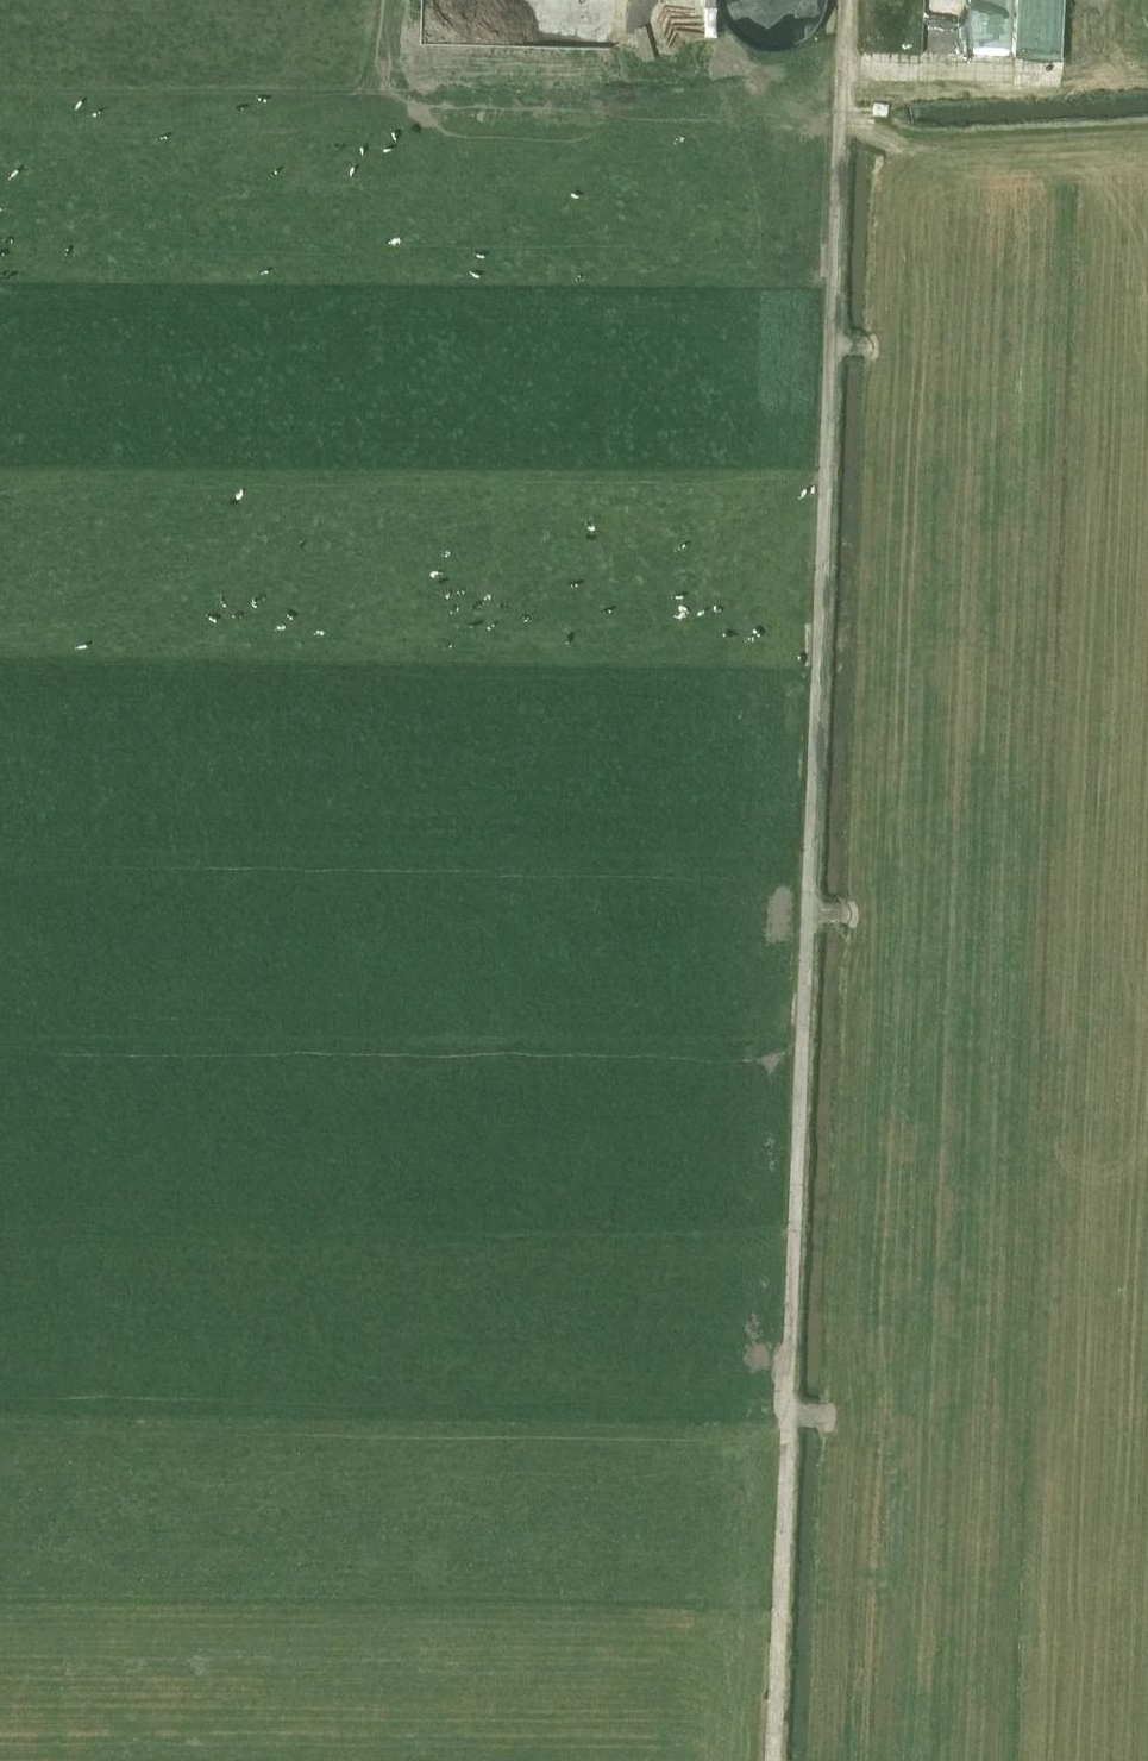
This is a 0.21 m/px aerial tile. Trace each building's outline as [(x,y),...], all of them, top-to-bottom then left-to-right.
[(722,18),(731,35),(746,47),(764,54),(783,54),(801,48),(815,37),(825,22),(829,5),(829,0),(718,0),(722,18)] [(1014,0),(927,0),(925,50),(1012,53),(1014,0)]
